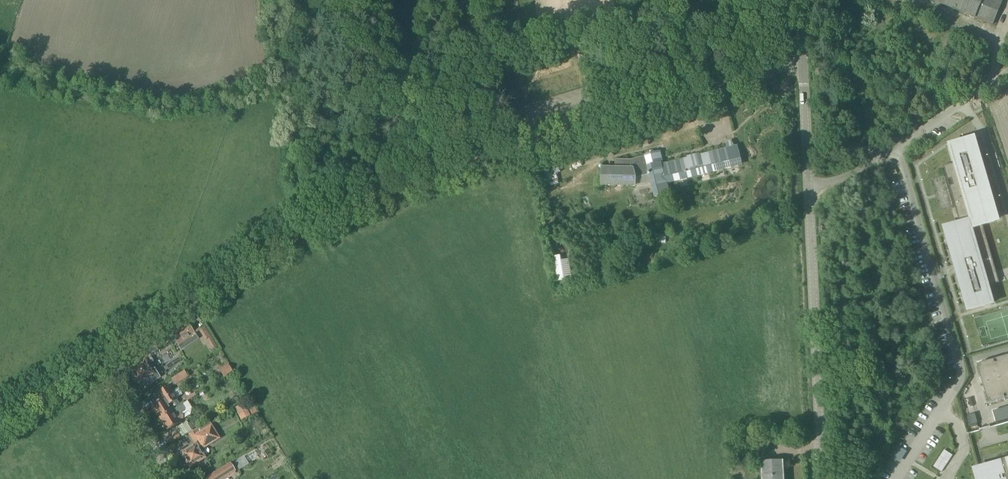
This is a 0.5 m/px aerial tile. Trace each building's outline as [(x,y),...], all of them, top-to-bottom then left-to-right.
[(975,18),(974,19),(993,26),(1004,0),(932,0),(975,18)] [(961,273),(960,273),(971,310),(994,303),(989,286),(999,283),(982,225),(995,221),(984,185),(981,177),(982,176),(971,139),(948,146),(953,164),(943,166),(960,224),(947,228),(957,264),(958,264),(961,273)] [(735,147),(731,142),(727,143),(726,150),(699,156),(696,155),(690,157),(689,159),(663,165),(660,152),(644,156),(644,157),(631,160),(615,160),(615,168),(602,167),(601,187),(636,187),(635,178),(649,175),(655,198),(670,195),(666,183),(741,164),(737,147),(735,147)] [(557,283),(564,281),(560,257),(553,258),(557,283)] [(178,343),(193,334),(186,324),(172,333),(178,343)] [(199,332),(206,342),(214,336),(207,326),(199,332)] [(150,370),(147,365),(150,363),(146,356),(157,350),(153,344),(138,353),(143,361),(129,369),(134,377),(133,379),(134,381),(136,381),(137,383),(144,379),(148,385),(160,378),(154,368),(150,370)] [(1007,398),(1007,356),(977,365),(988,404),(1007,398)] [(223,377),(233,372),(228,364),(219,370),(223,377)] [(175,385),(188,377),(184,371),(171,379),(175,385)] [(159,400),(151,405),(159,419),(176,408),(172,403),(178,399),(169,385),(155,393),(159,400)] [(244,420),(253,415),(247,402),(238,407),(244,420)] [(176,408),(159,419),(166,431),(179,424),(178,423),(184,419),(181,414),(185,411),(186,408),(183,403),(176,408)] [(250,407),(257,417),(262,413),(255,403),(250,407)] [(993,412),(996,423),(1007,420),(1007,407),(993,412)] [(208,419),(218,413),(215,408),(205,414),(208,419)] [(186,421),(177,427),(181,432),(179,433),(182,437),(188,433),(192,430),(192,429),(198,425),(195,420),(188,424),(186,421)] [(189,467),(205,458),(196,444),(197,443),(200,448),(201,450),(205,448),(220,439),(211,424),(209,421),(197,428),(192,431),(188,433),(188,434),(194,445),(181,453),(189,467)] [(944,450),(933,467),(941,472),(952,456),(944,450)] [(238,470),(248,464),(244,457),(234,462),(238,470)] [(977,469),(980,478),(1007,478),(1007,460),(977,469)] [(782,462),(762,463),(763,478),(783,478),(782,462)] [(236,471),(230,463),(206,478),(223,478),(236,471)]
